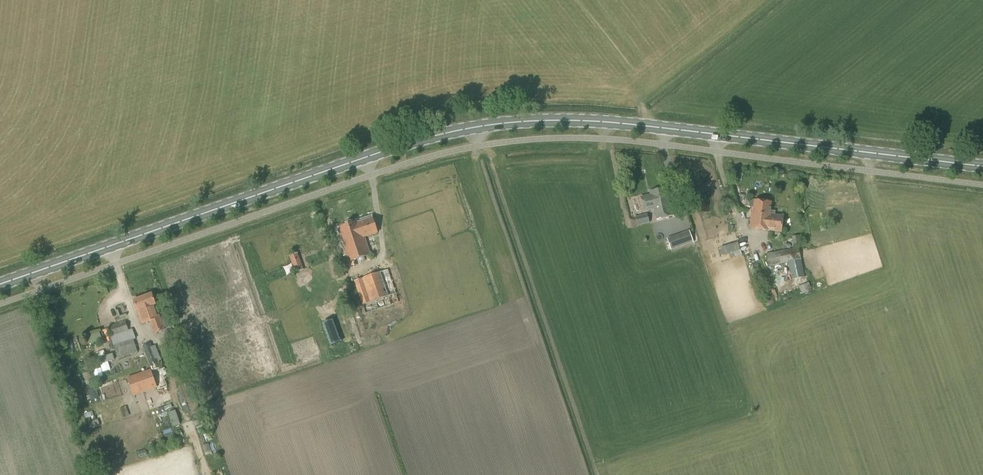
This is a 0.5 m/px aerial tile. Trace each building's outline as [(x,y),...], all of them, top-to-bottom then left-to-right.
[(671,208),(666,188),(650,192),(651,195),(641,197),(645,212),(655,209),(657,220),(674,215),(672,207),(671,208)] [(769,230),(771,211),(772,203),(755,201),(754,213),(752,213),(750,228),(769,230)] [(638,226),(650,223),(647,214),(636,217),(638,226)] [(360,222),(365,237),(377,233),(372,218),(360,222)] [(370,254),(365,237),(360,222),(339,229),(344,244),(343,244),(348,261),(370,254)] [(671,251),(693,243),(689,230),(666,239),(671,251)] [(793,247),(800,246),(799,236),(791,237),(793,247)] [(742,255),(738,242),(720,248),(722,255),(734,252),(736,257),(742,255)] [(803,271),(798,248),(767,254),(769,266),(788,263),(791,274),(803,271)] [(295,273),(304,270),(298,253),(289,256),(295,273)] [(362,305),(396,294),(388,270),(354,281),(362,305)] [(164,328),(152,295),(134,301),(138,312),(139,311),(142,321),(144,321),(144,320),(150,318),(155,331),(164,328)] [(113,335),(128,330),(125,322),(111,327),(113,335)] [(172,361),(182,358),(172,330),(165,332),(167,338),(165,338),(166,341),(165,342),(172,361)] [(85,338),(88,345),(105,340),(102,332),(85,338)] [(133,339),(114,345),(116,350),(117,354),(118,358),(138,352),(133,339)] [(100,355),(114,351),(111,343),(98,347),(100,355)] [(159,390),(168,386),(150,343),(142,347),(159,390)] [(154,347),(157,359),(162,358),(159,345),(154,347)] [(157,388),(150,369),(127,378),(133,396),(157,388)] [(190,383),(185,371),(175,375),(179,386),(179,387),(185,404),(186,404),(193,421),(202,418),(196,400),(197,400),(191,383),(190,383)] [(139,404),(131,407),(135,417),(143,414),(139,404)]
